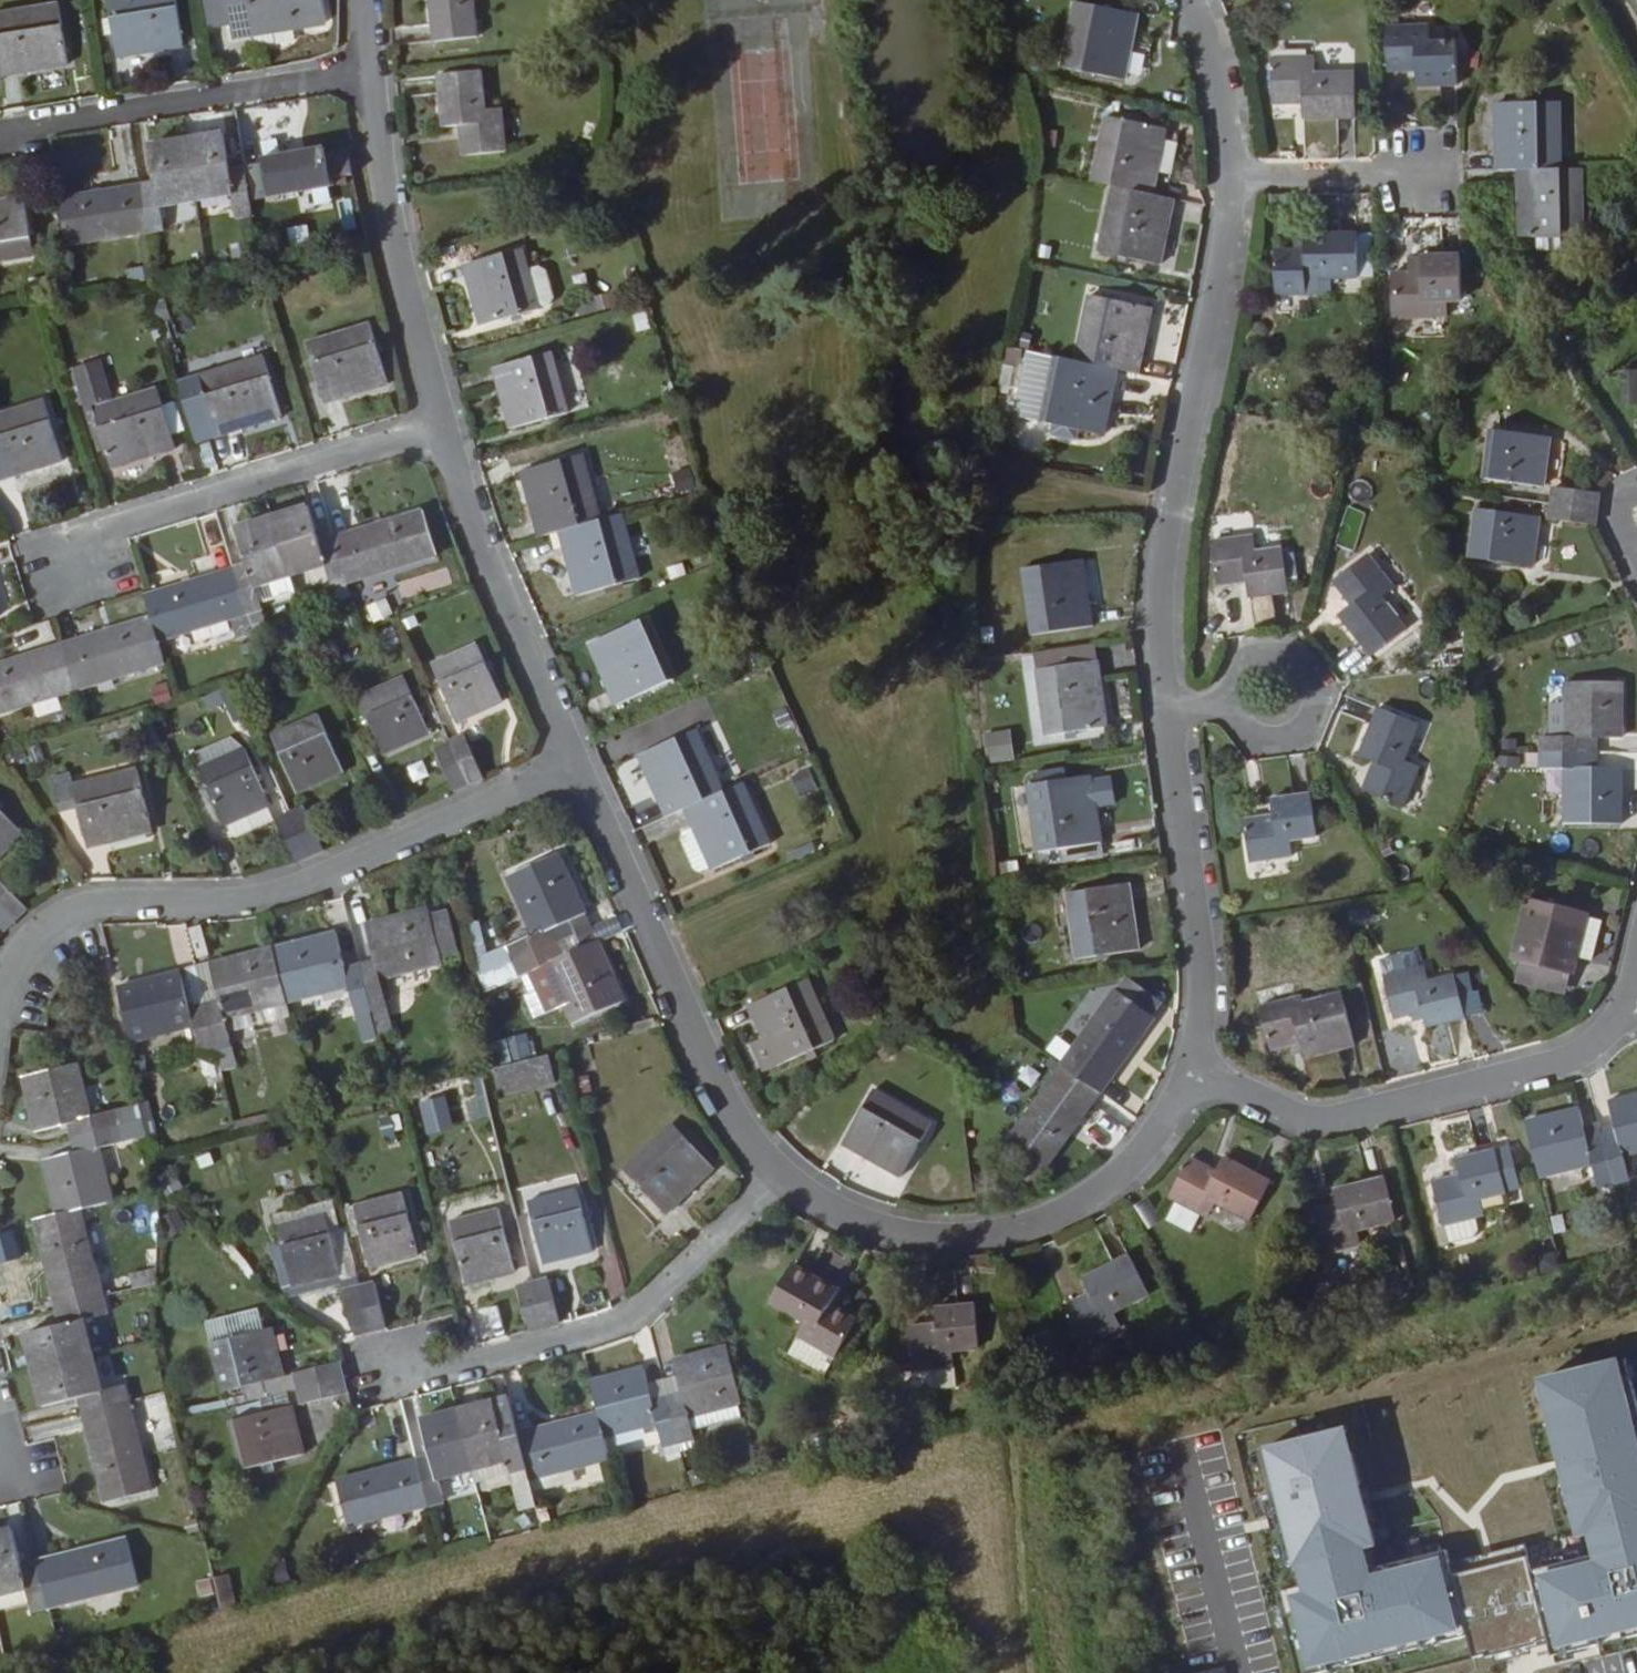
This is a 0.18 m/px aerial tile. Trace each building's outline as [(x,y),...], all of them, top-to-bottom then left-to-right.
[(117,56),(186,45),(178,0),(108,0),(117,56)] [(228,0),(206,0),(209,25),(232,23),(228,0)] [(323,0),(228,0),(232,23),(234,37),(326,22),(323,0)] [(434,45),(479,41),(476,5),(492,3),(491,0),(430,0),(434,45)] [(1080,2),(1066,67),(1127,80),(1142,15),(1080,2)] [(0,12),(0,64),(2,75),(68,64),(58,3),(0,12)] [(1388,25),(1389,71),(1425,70),(1426,85),(1470,85),(1469,41),(1439,42),(1438,24),(1388,25)] [(1271,57),(1274,101),(1305,99),(1306,115),(1356,112),(1354,67),(1316,70),(1315,54),(1271,57)] [(460,139),(463,169),(507,164),(503,121),(487,122),(484,85),(438,89),(443,140),(460,139)] [(1562,169),(1561,100),(1500,102),(1501,171),(1521,170),(1562,169)] [(1154,195),(1168,129),(1108,115),(1094,182),(1114,186),(1154,195)] [(229,172),(224,136),(185,142),(195,202),(233,196),(236,217),(251,215),(243,170),(229,172)] [(195,202),(185,142),(149,147),(155,185),(139,187),(146,232),(163,229),(159,207),(195,202)] [(326,156),(325,150),(262,160),(268,197),(331,187),(329,179),(326,156)] [(351,176),(348,153),(326,156),(329,179),(351,176)] [(1584,235),(1582,169),(1562,169),(1521,170),(1522,237),(1584,235)] [(1161,266),(1174,199),(1154,195),(1114,186),(1100,252),(1161,266)] [(146,232),(139,187),(57,200),(64,245),(146,232)] [(33,258),(24,199),(0,203),(0,263),(33,258)] [(1277,253),(1279,297),(1322,294),(1321,279),(1359,276),(1357,231),(1306,234),(1307,251),(1277,253)] [(530,273),(524,251),(466,267),(482,326),(540,312),(540,310),(530,273)] [(1463,300),(1462,257),(1420,258),(1421,273),(1393,274),(1394,319),(1433,317),(1433,301),(1445,300),(1463,300)] [(127,266),(127,280),(153,280),(153,266),(127,266)] [(554,300),(547,274),(540,270),(530,273),(540,310),(550,307),(554,300)] [(592,293),(594,309),(623,305),(621,289),(592,293)] [(1138,374),(1152,308),(1092,296),(1077,361),(1117,370),(1138,374)] [(1446,317),(1445,300),(1433,301),(1433,317),(1446,317)] [(371,323),(306,343),(325,403),(390,384),(371,323)] [(540,358),(537,346),(511,353),(513,365),(540,358)] [(1041,422),(1055,356),(1029,351),(1016,416),(1041,422)] [(568,415),(552,354),(540,358),(513,365),(494,370),(510,430),(568,415)] [(201,376),(219,437),(282,417),(264,356),(201,376)] [(1102,437),(1117,370),(1077,361),(1055,356),(1041,422),(1040,423),(1102,437)] [(93,409),(111,469),(176,450),(157,389),(93,409)] [(61,461),(43,402),(0,415),(0,480),(61,461)] [(1487,429),(1480,477),(1542,485),(1548,436),(1487,429)] [(599,522),(581,459),(523,475),(540,539),(561,533),(599,522)] [(1596,508),(1598,491),(1553,486),(1551,502),(1596,508)] [(1594,523),(1596,508),(1551,502),(1549,517),(1594,523)] [(1477,511),(1472,557),(1533,565),(1538,518),(1477,511)] [(349,587),(336,544),(322,548),(314,524),(311,512),(274,523),(292,582),(328,571),(334,591),(349,587)] [(438,560),(425,516),(336,544),(349,587),(438,560)] [(638,581),(621,516),(599,522),(561,533),(578,597),(638,581)] [(336,544),(328,519),(314,524),(322,548),(336,544)] [(292,582),(274,523),(239,534),(243,549),(250,570),(234,575),(248,618),(263,614),(257,593),(292,582)] [(1220,541),(1226,585),(1255,582),(1257,597),(1296,592),(1291,550),(1263,553),(1261,536),(1220,541)] [(250,570),(243,549),(228,553),(234,575),(250,570)] [(1025,566),(1034,633),(1095,623),(1086,556),(1025,566)] [(1342,618),(1372,657),(1408,631),(1385,601),(1398,590),(1372,556),(1337,582),(1356,607),(1342,618)] [(0,566),(0,581),(7,601),(24,596),(12,562),(0,566)] [(334,591),(328,571),(292,582),(298,602),(334,591)] [(248,618),(234,575),(146,602),(153,625),(159,645),(248,618)] [(371,623),(395,613),(388,596),(364,606),(371,623)] [(51,620),(12,632),(17,649),(56,638),(51,620)] [(159,645),(153,625),(64,652),(77,695),(166,668),(159,645)] [(595,655),(623,717),(679,692),(651,630),(595,655)] [(433,668),(458,724),(502,705),(478,648),(433,668)] [(64,652),(0,671),(0,719),(77,695),(64,652)] [(1040,672),(1049,738),(1109,729),(1100,662),(1040,672)] [(360,700),(384,757),(428,738),(403,681),(360,700)] [(1624,738),(1625,683),(1571,682),(1571,737),(1546,738),(1546,753),(1591,753),(1591,738),(1602,738),(1624,738)] [(1376,765),(1364,794),(1405,810),(1422,770),(1406,764),(1419,729),(1378,712),(1359,759),(1376,765)] [(275,738),(300,794),(343,775),(319,718),(275,738)] [(987,764),(1016,759),(1010,727),(982,732),(987,764)] [(725,794),(697,732),(641,758),(669,819),(688,810),(725,794)] [(480,776),(463,736),(449,742),(466,782),(480,776)] [(1602,753),(1602,738),(1591,738),(1591,753),(1602,753)] [(466,782),(449,742),(435,748),(452,788),(466,782)] [(200,771),(225,827),(269,808),(244,752),(200,771)] [(1624,824),(1624,768),(1602,768),(1591,768),(1591,753),(1546,753),(1546,768),(1571,768),(1569,823),(1624,824)] [(1602,768),(1602,753),(1591,753),(1591,768),(1602,768)] [(811,770),(792,774),(797,795),(816,791),(811,770)] [(1033,785),(1041,852),(1102,842),(1093,775),(1033,785)] [(72,794),(88,853),(153,836),(137,777),(72,794)] [(771,846),(744,785),(725,794),(688,810),(696,828),(713,868),(715,872),(771,846)] [(1243,822),(1249,865),(1289,860),(1287,843),(1314,839),(1308,796),(1269,801),(1271,818),(1243,822)] [(22,838),(0,814),(0,858),(22,838)] [(713,868),(696,828),(687,832),(684,841),(697,869),(705,871),(713,868)] [(587,931),(555,857),(506,878),(532,937),(477,963),(481,978),(513,964),(556,945),(574,937),(587,931)] [(1070,893),(1079,961),(1140,951),(1131,884),(1070,893)] [(0,885),(0,906),(14,921),(24,911),(0,885)] [(1581,968),(1595,909),(1536,894),(1521,954),(1532,957),(1581,968)] [(0,906),(0,931),(2,933),(14,921),(0,906)] [(443,960),(460,956),(451,918),(433,922),(431,915),(368,931),(375,964),(361,967),(373,1015),(388,1012),(381,984),(445,969),(443,960)] [(593,945),(587,931),(574,937),(580,951),(593,945)] [(580,951),(574,937),(556,945),(563,958),(580,951)] [(373,1015),(361,967),(345,971),(337,938),(275,954),(288,1007),(351,992),(357,1019),(373,1015)] [(620,1005),(593,945),(580,951),(563,958),(556,945),(513,964),(518,978),(544,966),(571,1026),(620,1005)] [(288,1007),(275,954),(197,973),(205,1006),(217,1054),(232,1050),(226,1023),(288,1007)] [(1576,987),(1581,968),(1532,957),(1527,976),(1576,987)] [(1468,1015),(1458,975),(1432,981),(1428,966),(1387,976),(1397,1017),(1424,1011),(1428,1025),(1468,1015)] [(1484,1011),(1480,991),(1475,991),(1470,972),(1458,975),(1468,1015),(1484,1011)] [(205,1006),(197,973),(183,976),(191,1009),(205,1006)] [(217,1054),(205,1006),(191,1009),(183,976),(119,992),(132,1045),(196,1030),(203,1057),(217,1054)] [(1127,998),(1136,985),(1126,978),(1117,991),(1127,998)] [(836,1043),(809,982),(751,1007),(765,1039),(778,1069),(808,1056),(816,1052),(836,1043)] [(1103,1093),(1155,1018),(1152,1016),(1161,1003),(1136,985),(1127,998),(1117,991),(1065,1066),(1103,1093)] [(1263,1006),(1273,1048),(1305,1041),(1308,1058),(1357,1046),(1347,1003),(1310,1011),(1307,996),(1263,1006)] [(778,1069),(765,1039),(753,1045),(766,1074),(778,1069)] [(819,1060),(816,1052),(808,1056),(811,1063),(819,1060)] [(556,1084),(549,1057),(499,1069),(505,1097),(556,1084)] [(1049,1169),(1103,1093),(1065,1066),(1012,1142),(1031,1156),(1049,1169)] [(91,1120),(77,1067),(23,1079),(37,1133),(69,1126),(73,1141),(118,1130),(143,1123),(139,1108),(91,1120)] [(879,1091),(846,1148),(902,1180),(935,1123),(879,1091)] [(1612,1105),(1620,1139),(1606,1142),(1617,1186),(1631,1182),(1625,1158),(1636,1155),(1636,1098),(1612,1105)] [(1617,1186),(1606,1142),(1590,1146),(1586,1129),(1582,1112),(1529,1125),(1542,1179),(1595,1166),(1601,1189),(1617,1186)] [(401,1114),(382,1117),(386,1134),(404,1130),(401,1114)] [(1606,1142),(1602,1125),(1586,1129),(1590,1146),(1606,1142)] [(112,1204),(98,1150),(121,1145),(118,1130),(73,1141),(76,1155),(45,1163),(58,1217),(80,1212),(112,1204)] [(671,1130),(625,1173),(667,1217),(713,1174),(671,1130)] [(1508,1194),(1498,1152),(1459,1160),(1463,1177),(1435,1183),(1445,1226),(1476,1219),(1484,1217),(1481,1200),(1508,1194)] [(1035,1188),(1049,1169),(1031,1156),(1017,1175),(1035,1188)] [(1189,1160),(1169,1198),(1208,1218),(1216,1204),(1249,1221),(1268,1180),(1224,1158),(1216,1174),(1189,1160)] [(1313,1214),(1323,1256),(1367,1246),(1363,1229),(1398,1221),(1388,1178),(1338,1190),(1342,1207),(1313,1214)] [(531,1204),(546,1263),(593,1251),(579,1192),(531,1204)] [(356,1206),(371,1266),(417,1255),(402,1196),(356,1206)] [(180,1210),(161,1216),(167,1234),(186,1228),(180,1210)] [(102,1301),(80,1212),(58,1217),(36,1223),(58,1312),(102,1301)] [(453,1224),(468,1283),(514,1272),(500,1212),(453,1224)] [(277,1226),(292,1286),(339,1274),(324,1215),(277,1226)] [(1475,1239),(1479,1230),(1476,1219),(1445,1226),(1450,1246),(1475,1239)] [(223,1250),(250,1278),(258,1271),(231,1242),(223,1250)] [(830,1307),(837,1293),(836,1292),(852,1263),(826,1247),(809,1276),(794,1267),(771,1304),(809,1327),(801,1341),(831,1360),(834,1356),(852,1325),(854,1322),(830,1307)] [(1556,1250),(1535,1257),(1542,1275),(1563,1268),(1556,1250)] [(1060,1311),(1080,1350),(1122,1328),(1115,1314),(1151,1295),(1131,1257),(1087,1280),(1093,1293),(1060,1311)] [(133,1286),(158,1284),(157,1269),(132,1271),(133,1286)] [(560,1317),(549,1274),(534,1278),(545,1321),(560,1317)] [(384,1320),(373,1277),(358,1281),(369,1324),(384,1320)] [(545,1321),(534,1278),(517,1282),(528,1325),(545,1321)] [(369,1324),(358,1281),(342,1284),(352,1328),(369,1324)] [(94,1358),(85,1322),(106,1317),(102,1301),(58,1312),(62,1328),(26,1336),(35,1372),(94,1358)] [(983,1352),(980,1309),(940,1312),(941,1328),(912,1330),(915,1373),(956,1370),(955,1354),(983,1352)] [(841,1360),(859,1329),(852,1325),(834,1356),(841,1360)] [(212,1347),(223,1394),(283,1380),(271,1332),(212,1347)] [(821,1376),(831,1360),(801,1341),(791,1358),(821,1376)] [(743,1406),(730,1352),(677,1366),(681,1384),(685,1400),(669,1403),(681,1448),(697,1444),(695,1436),(691,1419),(743,1406)] [(103,1395),(94,1358),(35,1372),(44,1409),(80,1401),(84,1415),(128,1404),(125,1390),(103,1395)] [(342,1381),(338,1365),(295,1376),(299,1392),(342,1381)] [(1617,1368),(1534,1379),(1579,1564),(1531,1577),(1526,1561),(1450,1580),(1444,1555),(1379,1569),(1344,1429),(1256,1451),(1293,1592),(1277,1594),(1296,1672),(1311,1672),(1463,1639),(1471,1661),(1549,1644),(1550,1654),(1636,1634),(1636,1456),(1617,1368)] [(957,1390),(956,1370),(915,1373),(917,1394),(957,1390)] [(681,1448),(669,1403),(656,1407),(652,1391),(648,1373),(594,1387),(601,1418),(607,1441),(661,1427),(667,1452),(681,1448)] [(345,1397),(342,1381),(299,1392),(303,1407),(345,1397)] [(685,1400),(681,1384),(665,1388),(669,1403),(685,1400)] [(669,1403),(665,1388),(652,1391),(656,1407),(669,1403)] [(291,1411),(287,1395),(260,1401),(261,1404),(264,1416),(291,1411)] [(516,1419),(512,1401),(497,1405),(501,1422),(516,1419)] [(154,1508),(128,1404),(84,1415),(106,1506),(130,1501),(133,1513),(154,1508)] [(302,1458),(291,1411),(264,1416),(261,1404),(241,1410),(243,1422),(232,1425),(243,1473),(302,1458)] [(532,1482),(521,1438),(516,1419),(501,1422),(497,1405),(461,1414),(475,1473),(511,1464),(517,1486),(532,1482)] [(695,1436),(748,1423),(743,1406),(691,1419),(695,1436)] [(475,1473),(461,1414),(425,1424),(434,1461),(418,1464),(429,1508),(445,1505),(439,1482),(475,1473)] [(607,1441),(601,1418),(521,1438),(532,1482),(612,1461),(607,1441)] [(429,1508),(418,1464),(340,1485),(350,1529),(429,1508)] [(37,1566),(22,1569),(13,1532),(0,1535),(0,1599),(20,1594),(28,1593),(31,1605),(33,1613),(48,1609),(37,1566)] [(138,1588),(127,1544),(37,1566),(48,1609),(138,1588)] [(231,1571),(215,1575),(222,1606),(238,1603),(231,1571)] [(31,1605),(28,1593),(20,1594),(0,1599),(0,1613),(31,1605)]
